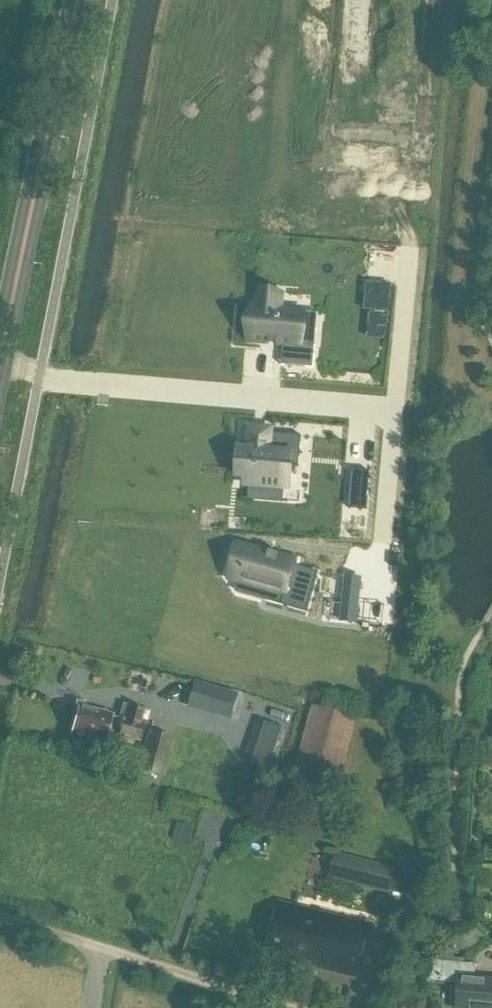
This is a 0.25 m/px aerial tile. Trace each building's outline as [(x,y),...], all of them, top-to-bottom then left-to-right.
[(378,91),(373,146),(396,149),(401,95),(378,91)] [(252,308),(250,341),(269,343),(268,344),(270,345),(270,343),(276,343),(276,345),(277,345),(277,344),(284,344),(283,348),(288,349),(287,366),(313,368),(315,345),(301,344),(304,312),(281,310),(281,305),(258,303),(257,308),(252,308)] [(240,449),(238,477),(246,477),(245,485),(290,488),(291,466),(299,467),(299,465),(296,464),(297,456),(300,457),(302,436),(270,433),(270,431),(264,431),(264,433),(256,432),(256,430),(250,429),(249,449),(240,449)] [(351,470),(348,508),(366,509),(369,471),(351,470)] [(246,546),(236,581),(270,590),(267,600),(307,611),(318,573),(295,566),(297,561),(280,556),(281,554),(280,554),(279,556),(270,553),(270,551),(269,553),(246,546)] [(345,581),(341,621),(357,622),(361,583),(345,581)] [(195,681),(188,706),(200,709),(206,685),(195,681)] [(355,717),(314,706),(294,784),(335,794),(355,717)] [(73,732),(72,735),(114,747),(118,734),(141,741),(145,726),(145,725),(148,713),(124,707),(121,719),(111,716),(79,707),(75,722),(73,724),(71,729),(73,732)] [(281,729),(262,723),(249,761),(267,767),(281,729)] [(172,740),(149,733),(139,770),(162,777),(172,740)] [(391,784),(383,785),(384,794),(392,793),(391,784)] [(175,823),(171,840),(183,844),(188,827),(175,823)] [(336,854),(329,878),(390,894),(396,870),(336,854)] [(282,903),(269,954),(356,977),(369,926),(282,903)] [(427,981),(444,982),(444,978),(461,979),(460,985),(457,985),(452,988),(451,1002),(454,1007),(458,1007),(491,1007),(491,980),(472,978),(474,963),(429,959),(427,981)]
